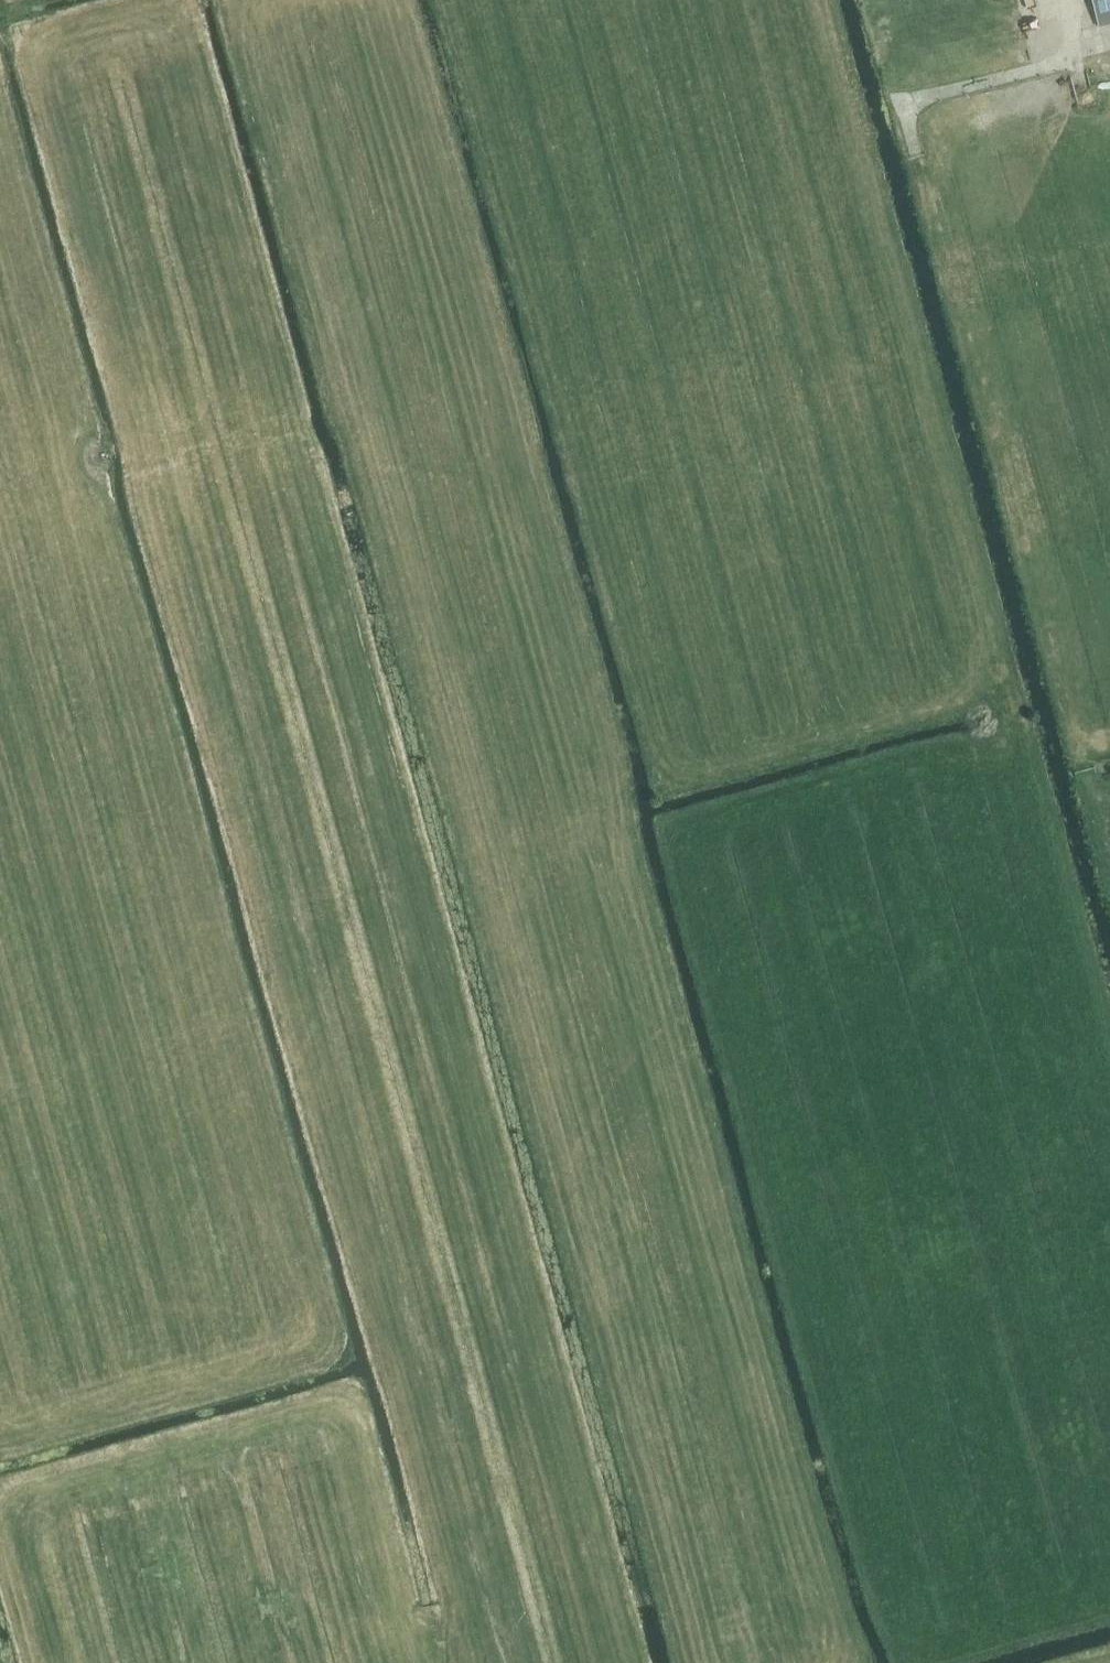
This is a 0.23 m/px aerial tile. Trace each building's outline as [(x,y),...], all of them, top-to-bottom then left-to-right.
[(1096,25),(1109,22),(1109,0),(1090,0),(1096,25)]
